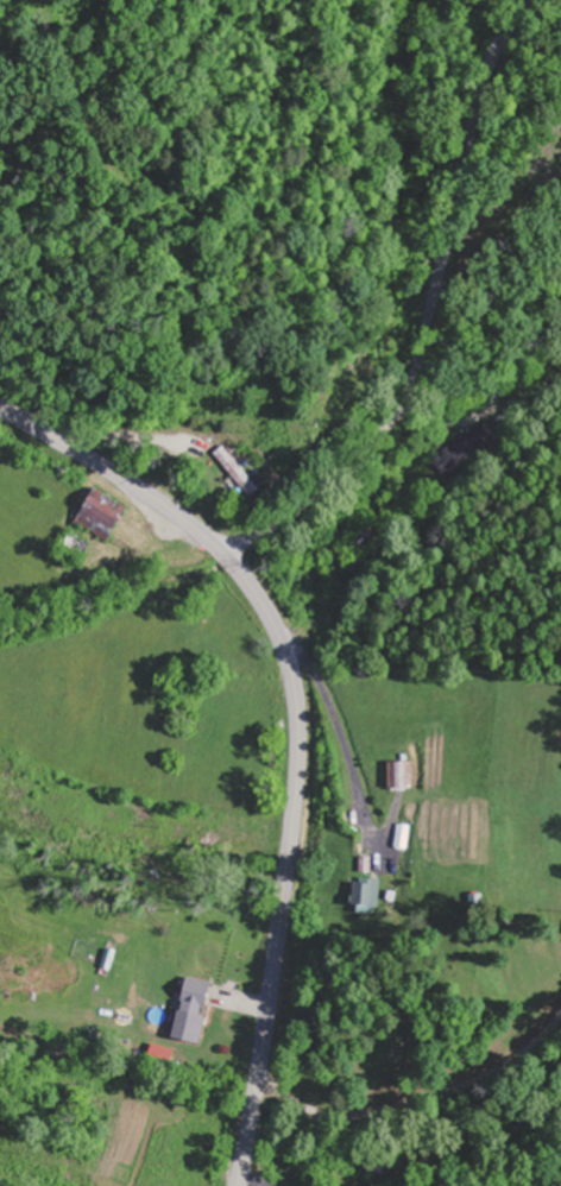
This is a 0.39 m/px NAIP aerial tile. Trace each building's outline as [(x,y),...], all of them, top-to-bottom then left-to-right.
[(96,536),(118,509),(91,487),(69,514),(96,536)] [(384,762),(384,790),(414,790),(414,762),(384,762)] [(413,825),(398,824),(396,849),(412,850),(413,825)] [(380,913),(380,880),(350,880),(350,913),(380,913)] [(210,983),(177,978),(168,1040),(201,1045),(210,983)]
